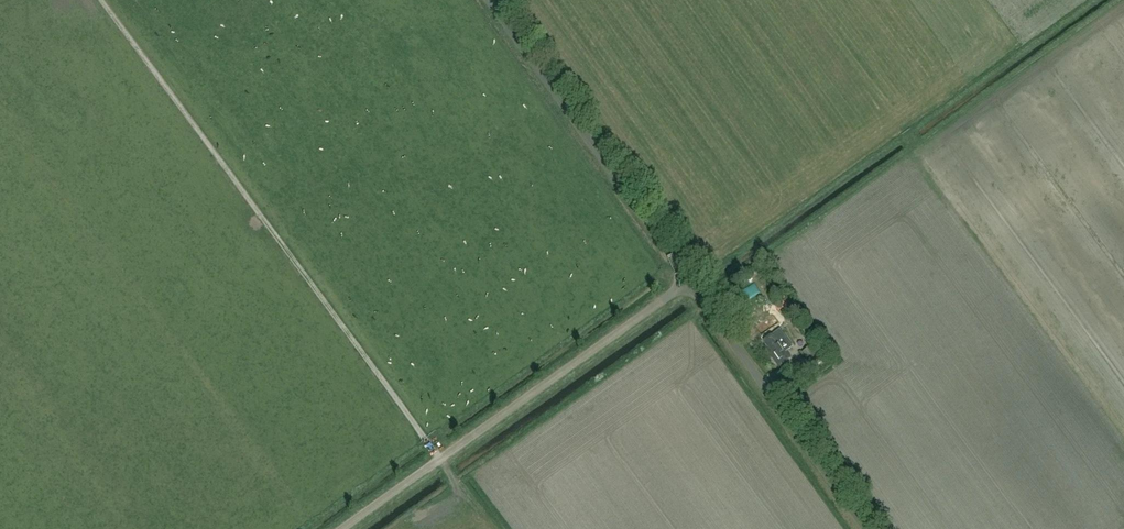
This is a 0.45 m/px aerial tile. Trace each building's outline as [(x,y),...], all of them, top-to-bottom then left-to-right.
[(779,368),(791,359),(774,335),(763,342),(769,350),(767,351),(779,368)] [(793,352),(802,347),(797,339),(789,344),(793,352)] [(812,347),(802,354),(813,368),(822,362),(812,347)]
